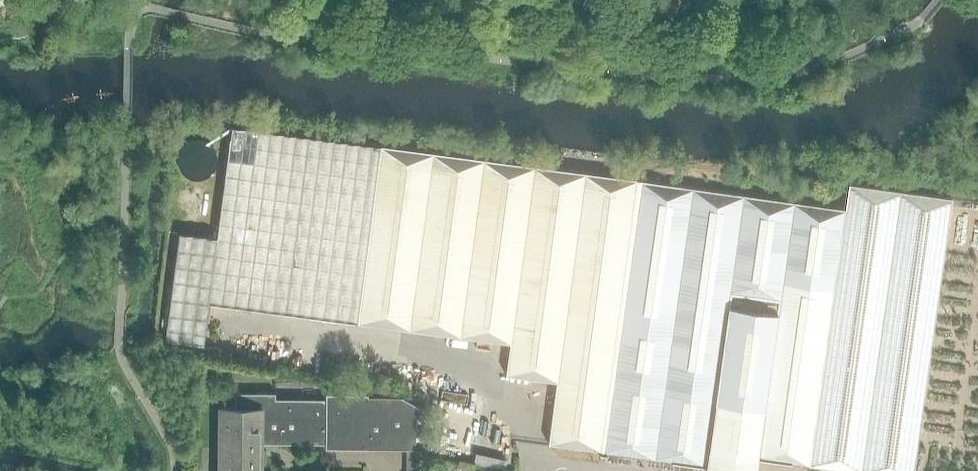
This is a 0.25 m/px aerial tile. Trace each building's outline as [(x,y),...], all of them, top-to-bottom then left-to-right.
[(547,443),(704,465),(707,450),(731,453),(756,457),(840,468),(859,470),(912,470),(950,198),(847,184),(844,210),(229,131),(216,241),(179,236),(166,341),(204,345),(209,304),(510,343),(505,375),(556,382),(547,443)] [(424,408),(403,397),(403,395),(367,395),(367,393),(325,393),(325,400),(315,400),(275,399),(275,393),(235,393),(235,394),(237,394),(237,408),(219,408),(219,409),(221,409),(220,448),(219,448),(219,470),(214,470),(260,470),(260,469),(259,469),(259,450),(261,450),(261,440),(275,440),(275,442),(279,442),(311,442),(325,443),(325,447),(405,448),(405,470),(422,470),(424,408)] [(707,450),(704,465),(704,470),(754,470),(754,468),(756,457),(731,453),(707,450)]
